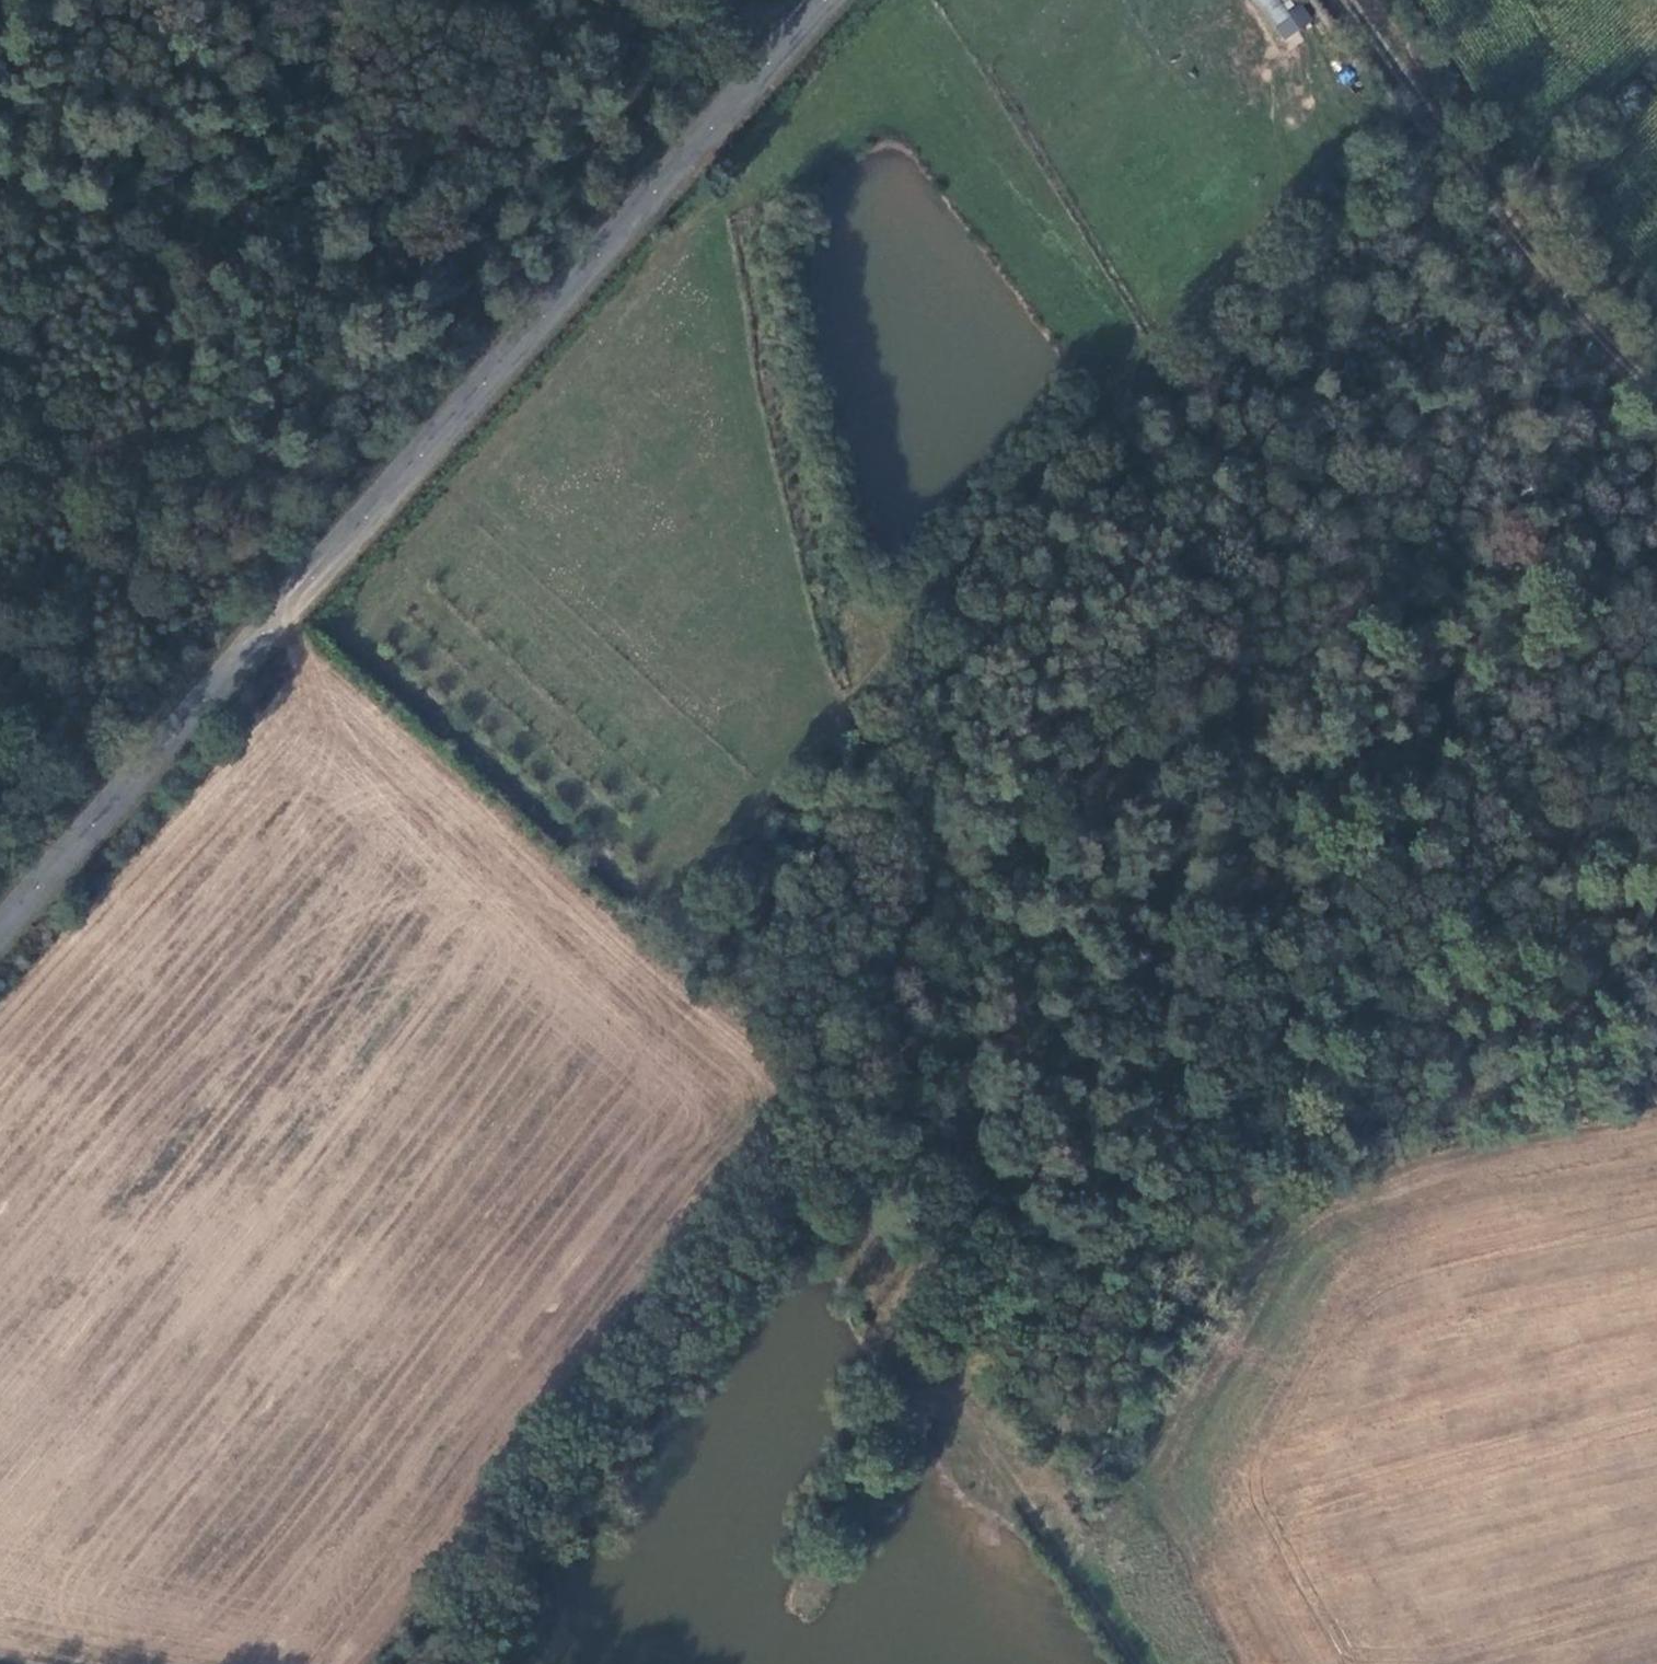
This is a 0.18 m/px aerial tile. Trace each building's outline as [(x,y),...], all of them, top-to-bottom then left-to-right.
[(1313,20),(1301,3),(1288,13),(1279,0),(1255,0),(1283,40),(1313,20)]
